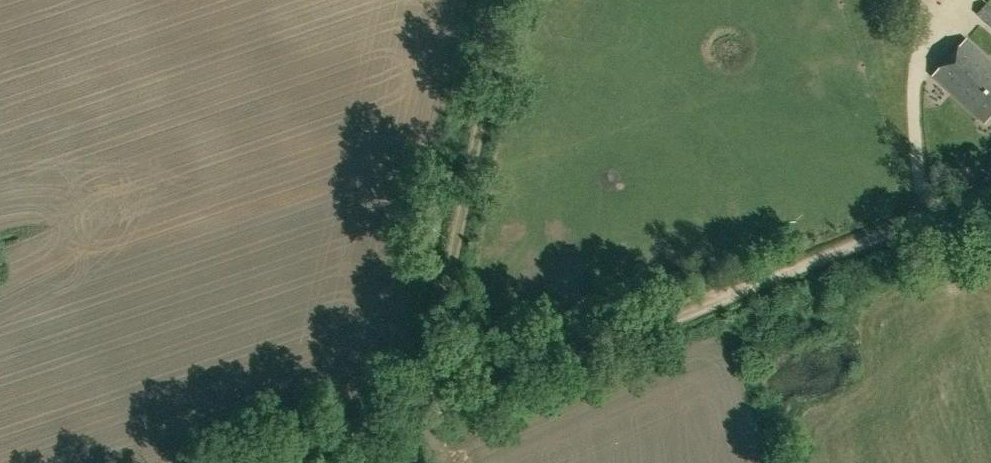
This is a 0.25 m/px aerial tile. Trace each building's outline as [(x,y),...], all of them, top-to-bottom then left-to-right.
[(990,27),(990,6),(988,4),(978,14),(990,27)] [(974,77),(989,61),(966,40),(934,75),(959,98),(976,79),(974,77)] [(989,61),(974,77),(976,79),(959,98),(986,123),(990,118),(990,62),(989,61)]
